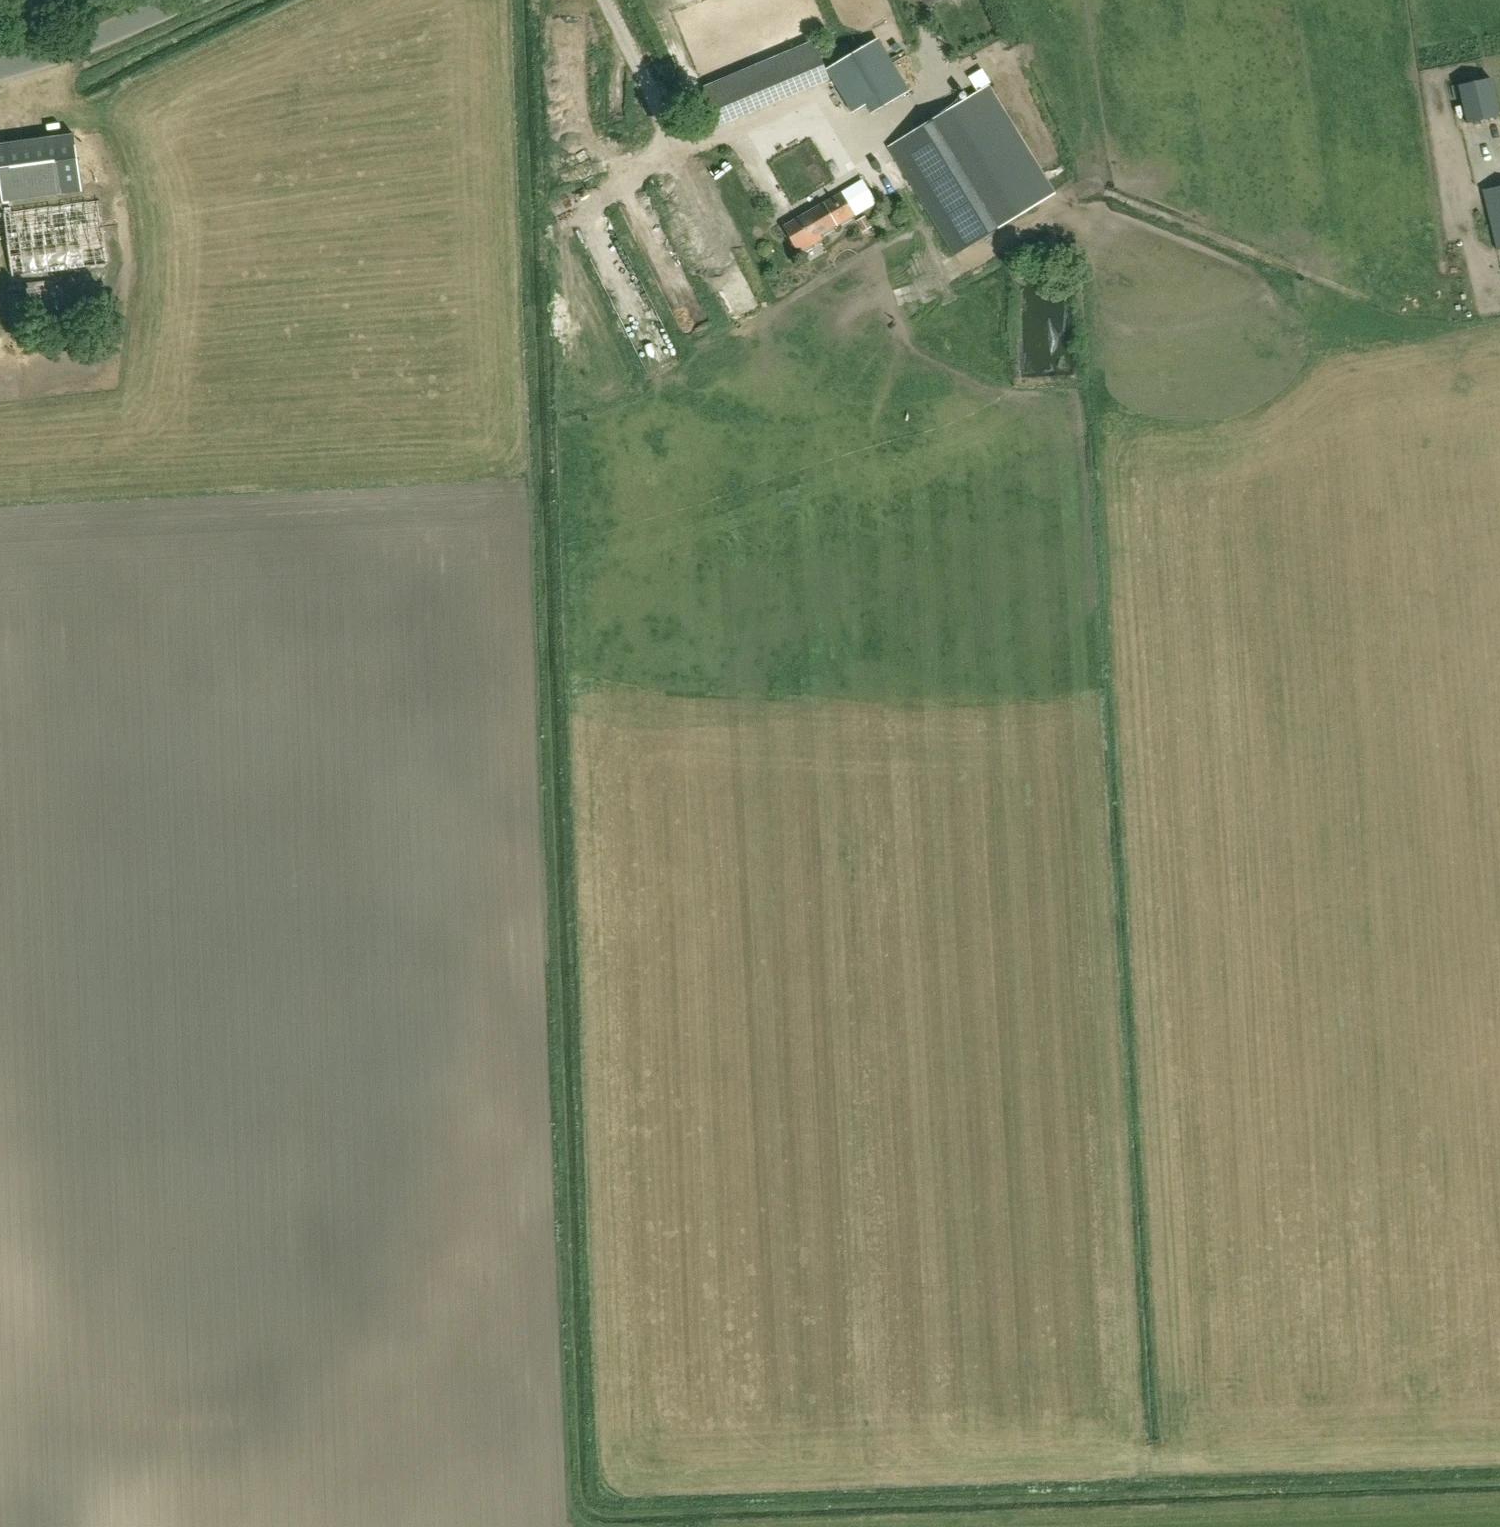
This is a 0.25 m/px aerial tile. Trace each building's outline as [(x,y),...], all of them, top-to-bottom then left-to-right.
[(909,92),(878,39),(827,70),(858,122),(909,92)] [(781,100),(766,63),(746,71),(762,108),(781,100)] [(1468,126),(1499,118),(1499,116),(1491,80),(1459,88),(1468,126)] [(1054,193),(988,85),(889,146),(955,253),(1054,193)] [(82,191),(75,135),(0,145),(0,177),(3,201),(82,191)] [(878,168),(783,226),(799,252),(894,194),(878,168)] [(1497,251),(1499,251),(1499,188),(1483,192),(1497,251)] [(55,272),(56,287),(81,284),(78,270),(108,266),(100,200),(5,213),(15,277),(55,272)]
